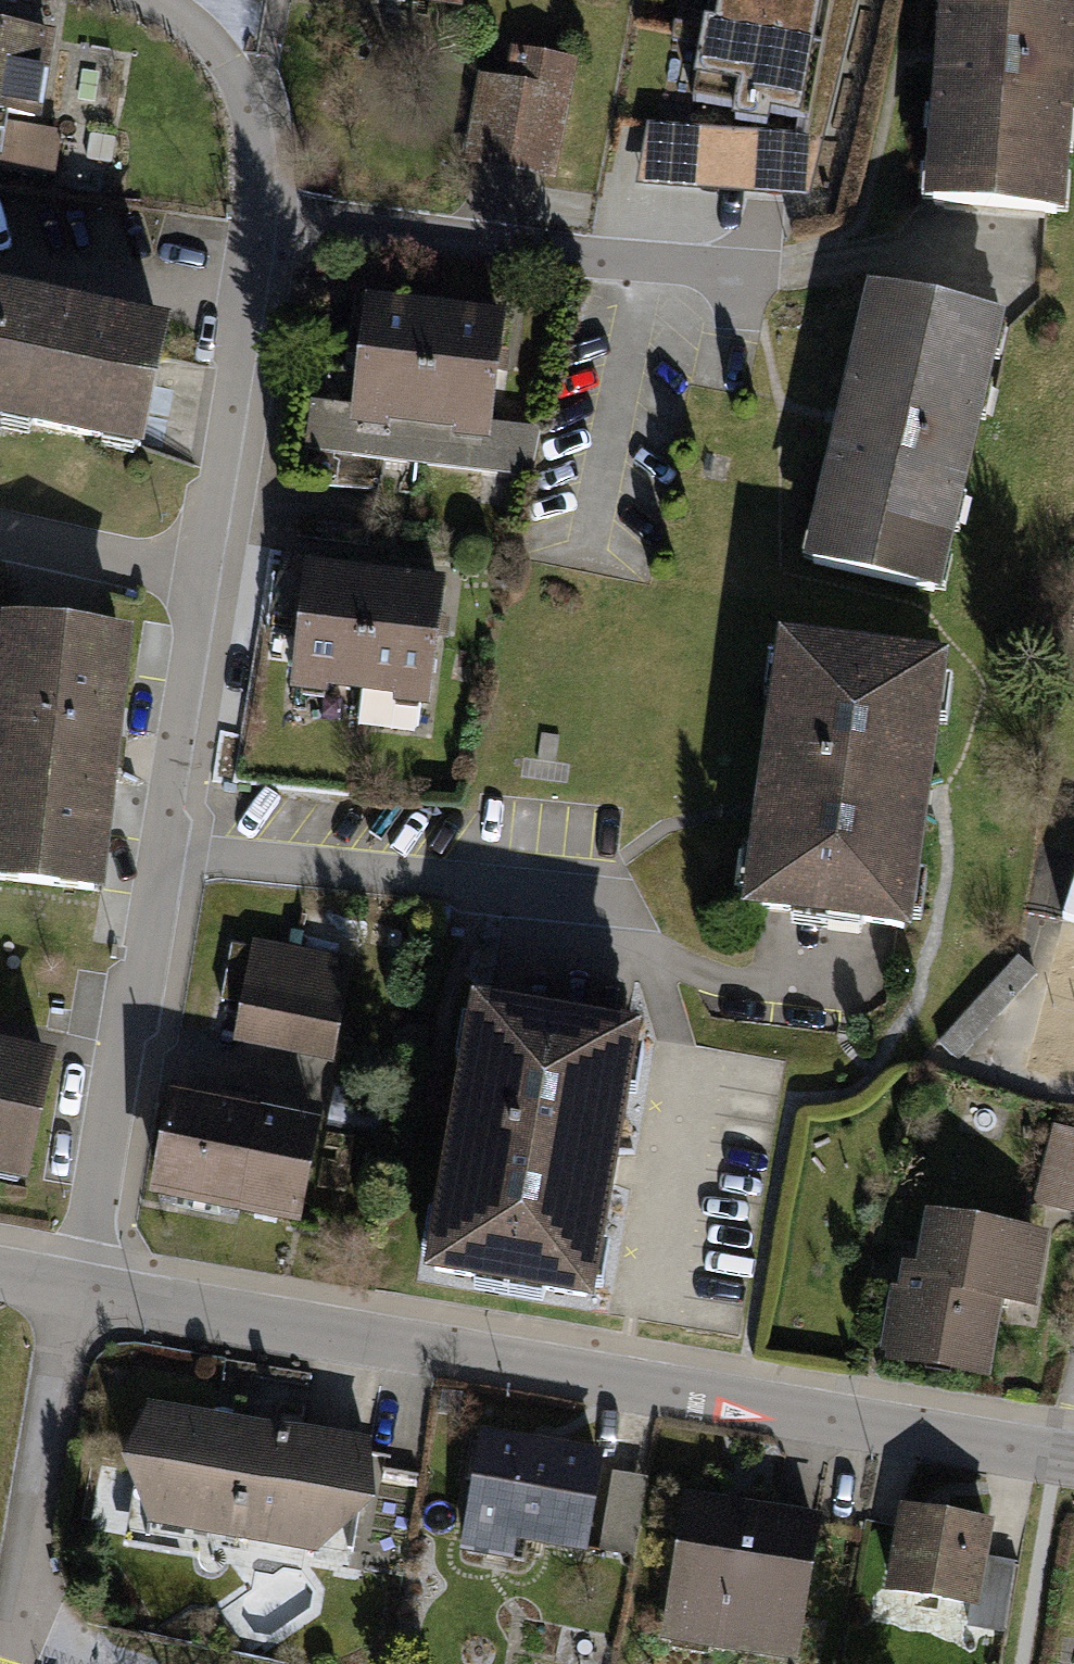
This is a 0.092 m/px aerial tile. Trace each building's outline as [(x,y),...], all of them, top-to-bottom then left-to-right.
[(463,17),(465,0),(344,0),(463,17)] [(709,35),(817,55),(827,0),(716,0),(709,35)] [(817,55),(803,135),(801,141),(820,143),(855,0),(827,0),(817,55)] [(933,57),(922,214),(1061,224),(1073,30),(1073,0),(936,0),(933,57)] [(817,55),(709,35),(673,28),(670,43),(696,48),(687,91),(733,100),(726,134),(763,138),(764,127),(803,135),(817,55)] [(42,131),(57,40),(0,31),(0,124),(42,131)] [(506,84),(480,79),(465,167),(558,184),(580,61),(513,49),(506,84)] [(645,127),(637,188),(807,200),(820,143),(801,141),(763,138),(726,134),(645,127)] [(63,137),(9,129),(3,171),(57,179),(63,137)] [(441,312),(368,303),(355,409),(311,404),(305,452),(383,461),(422,466),(441,312)] [(1000,336),(865,304),(837,418),(799,576),(934,608),(1000,336)] [(0,308),(0,438),(146,468),(173,344),(0,308)] [(508,319),(441,312),(422,466),(477,472),(535,479),(541,433),(495,427),(508,319)] [(422,466),(383,461),(359,574),(376,576),(449,584),(477,472),(422,466)] [(359,574),(307,568),(292,700),(328,704),(329,697),(362,701),(376,576),(359,574)] [(449,584),(376,576),(362,701),(396,705),(396,711),(435,715),(449,584)] [(934,646),(770,625),(746,810),(734,901),(898,922),(934,646)] [(6,635),(0,681),(0,897),(105,909),(136,651),(6,635)] [(1058,918),(1073,923),(1073,868),(1058,918)] [(295,945),(253,937),(251,945),(233,941),(222,998),(241,1001),(234,1038),(275,1047),(295,945)] [(355,957),(295,945),(275,1047),(335,1058),(355,957)] [(1037,971),(1016,954),(928,1053),(959,1059),(1037,971)] [(645,1014),(480,984),(429,1264),(595,1293),(645,1014)] [(0,1056),(0,1192),(29,1197),(56,1067),(0,1056)] [(262,1100),(172,1083),(150,1192),(239,1210),(262,1100)] [(264,1090),(262,1100),(239,1210),(302,1223),(327,1103),(264,1090)] [(1030,1202),(1073,1213),(1073,1129),(1050,1123),(1030,1202)] [(1047,1227),(922,1207),(913,1262),(900,1260),(895,1286),(887,1285),(876,1349),(882,1350),(881,1360),(988,1377),(1000,1300),(1035,1306),(1047,1227)] [(370,1438),(149,1400),(124,1454),(135,1489),(146,1521),(316,1550),(377,1498),(370,1438)] [(604,1449),(482,1428),(461,1548),(515,1558),(519,1536),(587,1548),(604,1449)] [(648,1475),(614,1470),(601,1549),(635,1554),(648,1475)] [(824,1510),(687,1489),(665,1635),(801,1656),(824,1510)] [(994,1515),(906,1500),(891,1584),(979,1600),(987,1555),(994,1515)] [(1019,1561),(987,1555),(979,1600),(975,1625),(1007,1630),(1019,1561)]
